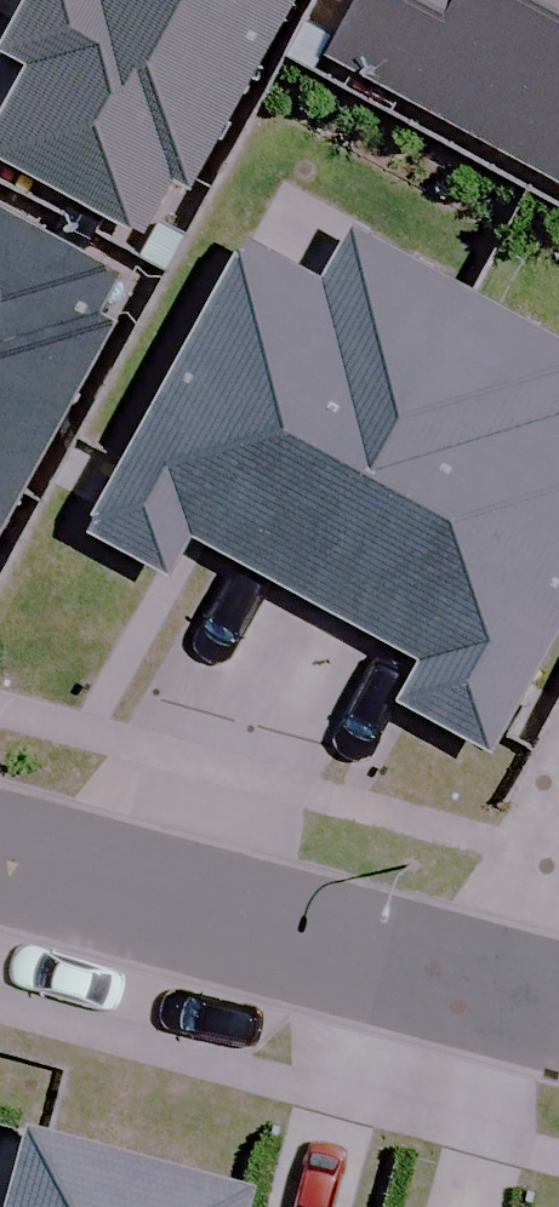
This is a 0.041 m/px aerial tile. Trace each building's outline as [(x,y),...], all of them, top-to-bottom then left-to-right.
[(0,113),(0,157),(135,229),(164,177),(181,186),(282,0),(22,0),(0,40),(0,50),(26,65),(0,113)] [(322,56),(558,183),(558,0),(353,0),(322,56)] [(103,325),(87,316),(108,277),(0,218),(0,514),(103,325)] [(298,594),(462,294),(347,232),(317,287),(240,245),(83,531),(156,571),(179,529),(298,594)] [(462,294),(298,594),(418,659),(395,700),(482,748),(558,607),(558,421),(551,416),(558,401),(558,347),(462,294)] [(22,1130),(1,1206),(238,1206),(242,1192),(22,1130)]
